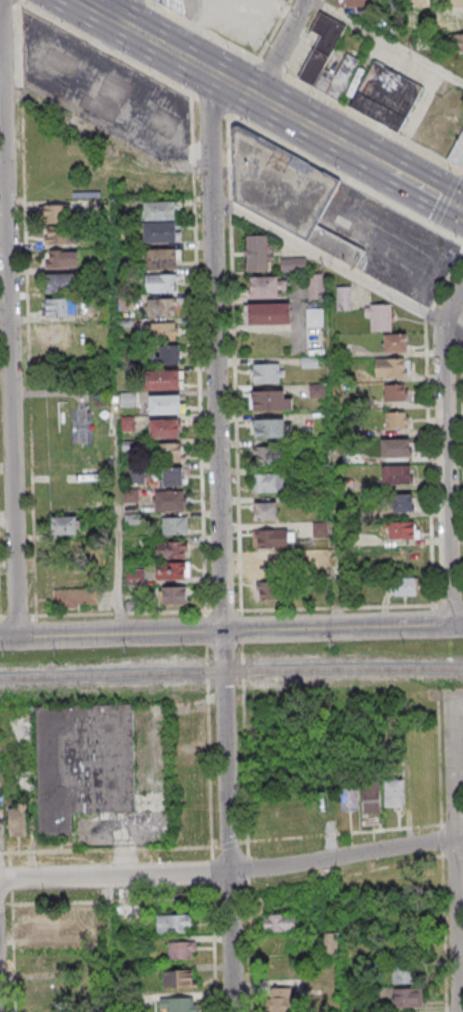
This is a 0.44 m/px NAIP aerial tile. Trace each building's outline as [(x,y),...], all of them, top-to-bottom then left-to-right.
[(447,11),(447,29),(462,29),(462,11),(447,11)] [(340,99),(358,60),(347,54),(337,74),(326,68),(347,25),(320,12),(311,31),(320,35),(299,80),(340,99)] [(448,53),(462,53),(462,34),(448,34),(448,53)] [(350,108),(401,132),(423,86),(372,61),(350,108)] [(234,204),(363,269),(366,261),(366,250),(317,226),(341,179),(237,127),(235,127),(232,132),(234,204)] [(462,167),(462,166),(462,127),(448,160),(462,167)] [(180,220),(180,201),(144,201),(144,220),(180,220)] [(45,205),(45,224),(71,224),(71,205),(45,205)] [(144,243),(180,243),(180,223),(144,223),(144,243)] [(45,227),(45,244),(77,244),(77,227),(45,227)] [(268,235),(246,235),(246,271),(268,271),(268,235)] [(144,269),(180,269),(180,249),(144,249),(144,269)] [(46,268),(78,268),(78,251),(46,251),(46,268)] [(306,258),(280,258),(280,271),(306,271),(306,258)] [(45,274),(45,293),(76,293),(76,274),(45,274)] [(177,274),(145,274),(145,292),(177,292),(177,274)] [(323,299),(323,274),(309,274),(309,299),(323,299)] [(249,298),(279,298),(279,289),(285,289),(285,277),(249,277),(249,298)] [(351,286),(337,286),(337,310),(351,310),(351,286)] [(79,298),(43,298),(43,317),(79,317),(79,298)] [(177,299),(147,299),(147,316),(177,316),(177,299)] [(290,325),(290,303),(246,303),(246,325),(290,325)] [(391,331),(391,305),(367,305),(367,331),(391,331)] [(306,326),(323,326),(323,308),(306,308),(306,326)] [(177,323),(150,323),(150,337),(177,337),(177,323)] [(407,352),(407,333),(385,333),(385,352),(407,352)] [(179,344),(156,344),(156,365),(179,365),(179,344)] [(407,358),(375,358),(375,378),(407,378),(407,358)] [(253,363),(253,383),(284,383),(284,363),(253,363)] [(183,370),(147,370),(147,389),(183,389),(183,370)] [(385,402),(406,402),(406,384),(385,384),(385,402)] [(311,388),(311,396),(320,396),(320,385),(314,385),(314,388),(311,388)] [(251,390),(251,410),(292,410),(292,399),(284,399),(284,390),(251,390)] [(185,414),(185,395),(149,395),(149,414),(185,414)] [(408,429),(408,412),(385,412),(385,429),(408,429)] [(150,439),(179,439),(179,419),(150,419),(150,439)] [(252,419),(253,438),(286,438),(285,419),(252,419)] [(381,439),(381,457),(410,457),(410,439),(381,439)] [(185,461),(185,443),(155,443),(155,462),(185,461)] [(285,445),(254,446),(255,464),(285,463),(285,445)] [(410,485),(410,466),(382,466),(382,485),(410,485)] [(184,486),(184,468),(163,468),(163,487),(184,486)] [(287,493),(287,473),(252,473),(252,493),(287,493)] [(155,511),(185,511),(185,491),(155,491),(155,511)] [(412,493),(392,493),(392,512),(412,512),(412,493)] [(278,520),(278,502),(254,502),(254,520),(278,520)] [(52,536),(79,536),(79,516),(52,516),(52,536)] [(162,517),(162,534),(188,534),(188,517),(162,517)] [(419,521),(388,521),(388,539),(419,539),(419,521)] [(313,537),(327,537),(327,522),(313,522),(313,537)] [(294,547),(294,529),(254,529),(254,547),(294,547)] [(157,542),(157,558),(187,558),(187,542),(157,542)] [(255,574),(284,574),(284,556),(255,556),(255,574)] [(189,562),(156,562),(156,579),(189,579),(189,562)] [(144,570),(128,570),(128,584),(144,584),(144,570)] [(394,596),(417,596),(417,578),(394,578),(394,596)] [(256,599),(283,599),(283,581),(256,581),(256,599)] [(187,586),(161,586),(161,603),(187,603),(187,586)] [(54,589),(54,608),(99,608),(98,589),(54,589)] [(134,812),(133,705),(37,706),(38,835),(72,835),(71,812),(134,812)] [(385,779),(385,810),(403,810),(403,779),(385,779)] [(363,814),(380,814),(380,782),(363,782),(363,814)] [(358,811),(358,788),(341,788),(341,811),(358,811)] [(26,837),(26,804),(9,804),(9,837),(26,837)] [(141,919),(141,907),(119,907),(119,919),(141,919)] [(191,932),(190,915),(156,915),(156,933),(191,932)] [(295,933),(295,916),(264,916),(264,933),(295,933)] [(34,917),(34,939),(55,939),(55,917),(34,917)] [(195,942),(168,942),(168,958),(195,958),(195,942)] [(391,966),(391,984),(421,984),(421,966),(391,966)] [(164,987),(196,987),(196,970),(164,970),(164,987)] [(268,989),(268,1011),(294,1011),(294,989),(268,989)] [(392,1008),(419,1008),(419,990),(392,990),(392,1008)] [(196,998),(161,998),(161,1011),(196,1011),(196,998)]
